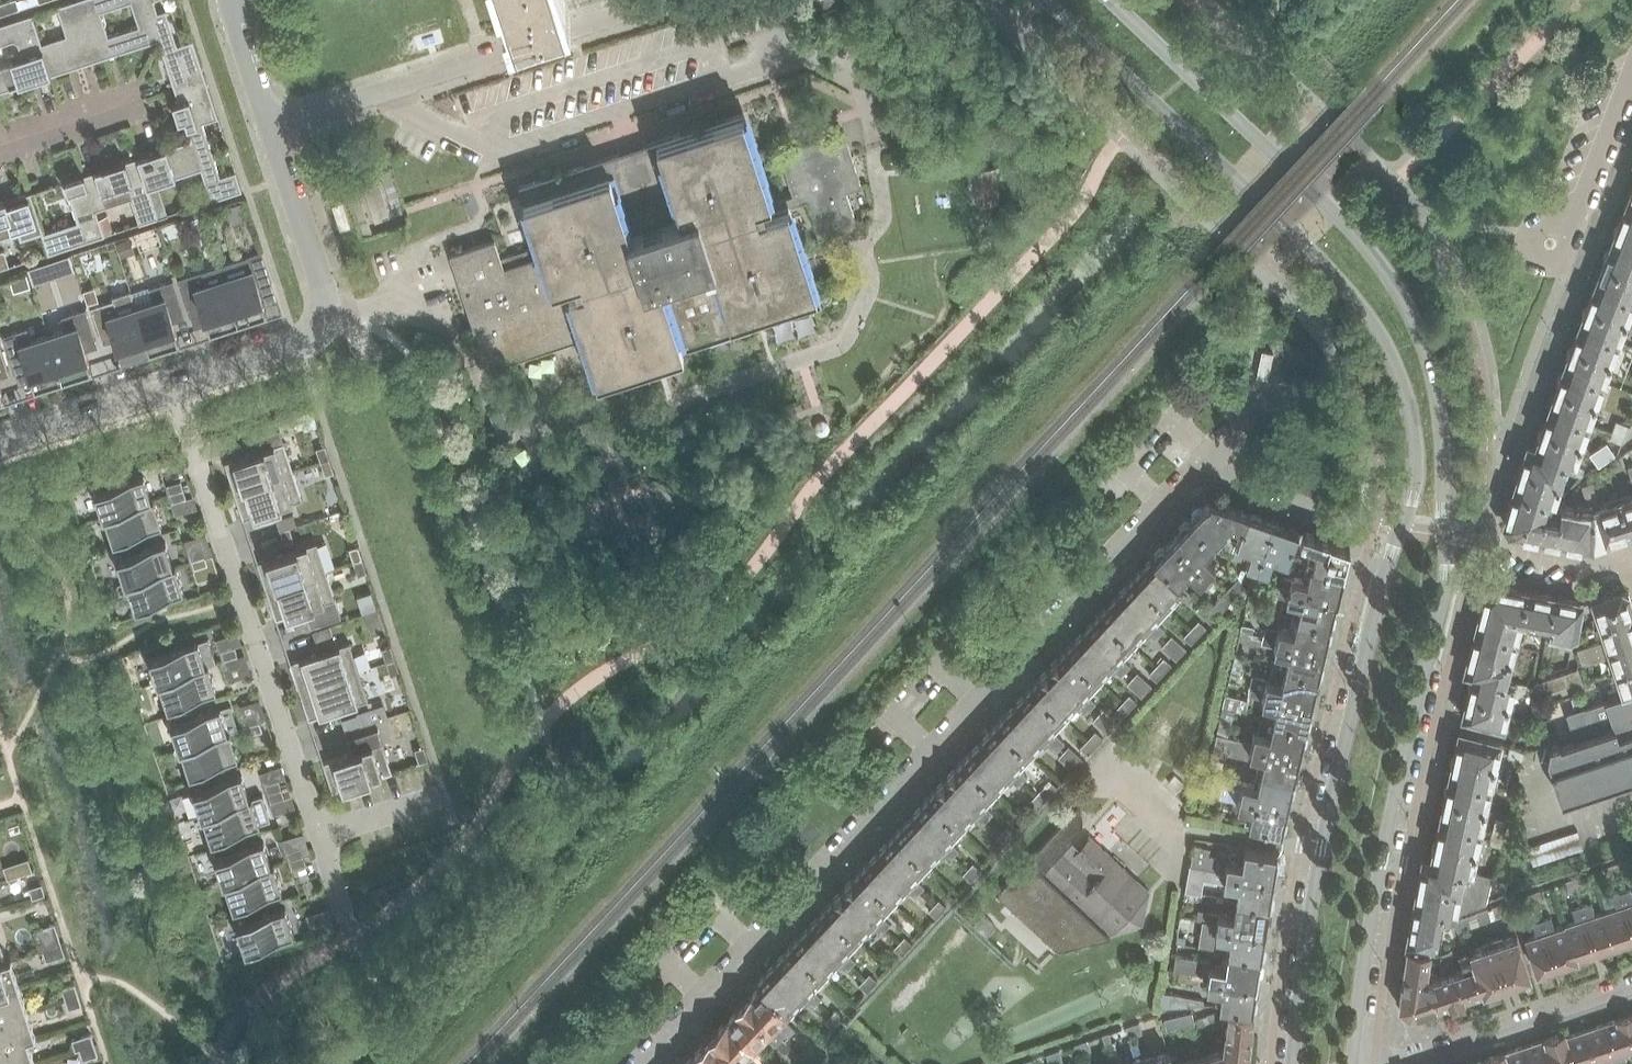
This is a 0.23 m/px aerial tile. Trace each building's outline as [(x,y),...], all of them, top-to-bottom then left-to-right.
[(19,9),(16,0),(9,0),(1,3),(5,14),(19,9)] [(104,57),(85,0),(74,0),(56,6),(66,36),(40,44),(50,75),(104,57)] [(104,57),(157,40),(158,39),(145,0),(85,0),(104,57)] [(158,39),(157,40),(174,90),(205,80),(192,40),(176,45),(164,10),(156,13),(152,0),(145,0),(158,39)] [(514,27),(563,12),(559,0),(505,0),(514,27)] [(21,56),(19,62),(0,68),(0,91),(50,75),(40,44),(30,14),(0,24),(0,44),(12,41),(17,43),(21,56)] [(191,140),(201,168),(211,200),(241,190),(235,171),(219,176),(201,122),(217,117),(205,80),(174,90),(178,103),(172,105),(178,123),(184,121),(190,140),(191,140)] [(500,258),(494,240),(449,255),(486,368),(583,337),(596,378),(819,305),(787,205),(806,199),(818,238),(857,226),(845,191),(861,186),(843,132),(778,153),(792,195),(771,202),(742,113),(629,150),(518,187),(538,246),(500,258)] [(137,157),(146,186),(201,168),(191,140),(190,140),(137,157)] [(137,157),(83,175),(94,210),(130,198),(138,224),(157,218),(146,186),(137,157)] [(979,204),(1002,200),(997,167),(974,170),(979,204)] [(396,170),(346,184),(362,238),(412,223),(408,211),(396,170)] [(42,233),(48,253),(102,235),(94,210),(83,175),(63,181),(76,222),(42,233)] [(39,232),(40,231),(27,193),(0,202),(0,237),(16,232),(18,239),(39,232)] [(1627,202),(1619,223),(1615,226),(1613,233),(1614,237),(1611,243),(1631,250),(1631,204),(1627,202)] [(248,219),(243,203),(229,207),(235,223),(248,219)] [(128,238),(115,243),(120,258),(134,253),(128,238)] [(1611,243),(1609,249),(1606,251),(1603,258),(1604,262),(1595,284),(1631,297),(1631,250),(1611,243)] [(9,266),(4,250),(0,251),(0,269),(9,266)] [(246,257),(219,266),(223,278),(237,322),(248,318),(250,323),(267,317),(257,288),(270,284),(285,329),(286,329),(261,252),(246,257)] [(29,270),(34,286),(50,281),(45,265),(29,270)] [(201,272),(178,279),(188,311),(201,306),(210,336),(228,330),(226,326),(237,322),(223,278),(219,266),(201,272)] [(153,301),(135,307),(150,351),(161,347),(162,352),(179,346),(170,317),(182,312),(172,281),(149,289),(153,301)] [(1595,284),(1587,305),(1584,307),(1581,314),(1582,318),(1577,332),(1614,346),(1631,299),(1631,297),(1595,284)] [(85,307),(98,303),(93,289),(81,292),(85,307)] [(114,300),(90,308),(100,339),(113,335),(123,364),(140,359),(138,354),(150,351),(135,307),(130,291),(113,297),(114,300)] [(73,375),(75,380),(92,374),(82,345),(95,341),(85,310),(61,317),(65,330),(48,336),(62,379),(73,375)] [(25,364),(35,393),(52,387),(51,383),(62,379),(48,336),(30,341),(26,329),(3,336),(13,368),(25,364)] [(1614,346),(1577,332),(1571,347),(1568,349),(1565,356),(1567,360),(1564,366),(1601,380),(1614,346)] [(1601,380),(1564,366),(1562,373),(1559,375),(1556,382),(1558,386),(1550,409),(1586,420),(1601,380)] [(1586,420),(1550,409),(1542,431),(1539,433),(1536,440),(1538,443),(1536,449),(1571,460),(1586,420)] [(827,433),(829,428),(827,423),(822,420),(816,422),(814,428),(816,433),(821,436),(827,433)] [(1627,426),(1615,421),(1609,439),(1620,443),(1627,426)] [(292,471),(283,442),(223,462),(233,490),(292,471)] [(1614,455),(1606,443),(1589,454),(1598,467),(1614,455)] [(324,446),(315,448),(320,462),(329,459),(324,446)] [(1575,461),(1571,460),(1536,449),(1527,446),(1515,488),(1543,498),(1549,500),(1559,469),(1581,475),(1583,468),(1574,466),(1575,461)] [(333,473),(329,459),(320,462),(324,476),(333,473)] [(302,500),(292,471),(233,490),(242,519),(302,500)] [(142,475),(94,491),(102,516),(152,499),(152,498),(150,499),(142,475)] [(180,481),(166,485),(169,494),(182,489),(180,481)] [(1595,518),(1602,541),(1602,542),(1628,534),(1617,501),(1601,506),(1594,483),(1585,485),(1595,518)] [(1538,515),(1543,498),(1515,488),(1504,523),(1508,530),(1548,538),(1553,519),(1538,515)] [(185,498),(182,489),(169,494),(171,503),(185,498)] [(1628,534),(1631,532),(1631,496),(1617,501),(1628,534)] [(161,524),(153,499),(152,499),(102,516),(103,516),(105,516),(112,540),(161,524)] [(1227,520),(1242,526),(1246,513),(1210,500),(1188,523),(1211,543),(1224,528),(1223,527),(1227,520)] [(1602,541),(1595,518),(1557,505),(1553,519),(1548,538),(1590,546),(1590,545),(1602,541)] [(1247,560),(1243,571),(1252,574),(1269,521),(1246,513),(1242,526),(1237,541),(1251,546),(1247,560)] [(295,525),(292,514),(276,519),(279,530),(295,525)] [(1285,558),(1294,530),(1269,521),(1252,574),(1248,586),(1257,589),(1265,567),(1269,553),(1285,558)] [(1188,523),(1170,543),(1203,573),(1211,564),(1200,554),(1211,543),(1188,523)] [(292,540),(289,528),(280,531),(284,543),(292,540)] [(1310,568),(1339,575),(1345,548),(1303,533),(1301,540),(1317,547),(1312,566),(1310,566),(1310,568)] [(164,542),(116,558),(124,582),(174,566),(174,565),(172,566),(164,542)] [(325,571),(316,542),(256,562),(265,590),(325,571)] [(1198,578),(1203,573),(1170,543),(1152,562),(1150,559),(1149,560),(1191,600),(1192,598),(1180,587),(1175,582),(1187,568),(1198,578)] [(357,546),(348,549),(352,562),(361,559),(357,546)] [(204,556),(202,547),(188,552),(190,561),(204,556)] [(207,565),(204,556),(190,561),(193,569),(207,565)] [(366,573),(361,559),(352,562),(357,576),(366,573)] [(1149,560),(1132,578),(1162,607),(1175,593),(1187,604),(1191,600),(1149,560)] [(182,591),(174,566),(124,582),(124,583),(126,583),(134,607),(182,591)] [(1334,596),(1339,575),(1310,568),(1307,582),(1294,579),(1292,580),(1290,588),(1288,588),(1288,589),(1330,600),(1331,596),(1334,596)] [(340,617),(325,571),(265,590),(275,619),(304,610),(309,627),(340,617)] [(1151,618),(1162,607),(1132,578),(1115,597),(1156,636),(1163,629),(1151,618)] [(1238,578),(1224,593),(1232,599),(1237,594),(1243,600),(1245,596),(1247,590),(1244,587),(1240,580),(1238,578)] [(1485,589),(1480,609),(1520,618),(1526,591),(1492,585),(1485,589)] [(1330,600),(1288,589),(1286,597),(1301,600),(1296,620),(1324,626),(1330,600)] [(1631,612),(1631,608),(1627,594),(1620,590),(1591,599),(1590,609),(1598,607),(1604,622),(1631,612)] [(1552,625),(1558,598),(1526,591),(1520,618),(1552,625)] [(1224,593),(1208,611),(1215,618),(1232,599),(1224,593)] [(1115,597),(1098,615),(1127,643),(1141,629),(1153,640),(1156,636),(1115,597)] [(1575,647),(1585,602),(1584,602),(1579,602),(1558,598),(1552,625),(1550,632),(1565,636),(1562,648),(1570,650),(1571,646),(1575,647)] [(1198,606),(1195,609),(1202,617),(1208,611),(1200,604),(1198,606)] [(1472,640),(1512,649),(1520,618),(1480,609),(1472,640)] [(1208,611),(1202,617),(1210,624),(1215,618),(1208,611)] [(1578,657),(1631,638),(1631,612),(1604,622),(1608,637),(1598,640),(1599,642),(1576,649),(1578,657)] [(1115,657),(1127,643),(1098,615),(1081,633),(1122,673),(1127,668),(1115,657)] [(1262,638),(1319,651),(1324,626),(1296,620),(1293,632),(1279,629),(1279,631),(1265,627),(1262,638)] [(1198,621),(1193,627),(1200,633),(1205,628),(1198,621)] [(1252,627),(1241,625),(1240,632),(1251,634),(1252,627)] [(1193,627),(1188,632),(1195,639),(1200,633),(1193,627)] [(1190,644),(1195,639),(1188,632),(1183,637),(1190,644)] [(1081,633),(1064,652),(1093,680),(1106,666),(1118,677),(1122,673),(1081,633)] [(1171,637),(1166,642),(1173,649),(1178,643),(1171,637)] [(207,638),(149,657),(157,682),(207,665),(215,662),(207,638)] [(1284,671),(1313,677),(1319,651),(1262,638),(1261,644),(1289,652),(1284,671)] [(1631,664),(1631,638),(1578,657),(1580,664),(1604,657),(1603,656),(1614,653),(1619,669),(1631,664)] [(1503,679),(1512,649),(1472,640),(1464,671),(1473,672),(1503,679)] [(358,671),(349,642),(289,662),(298,691),(358,671)] [(1166,642),(1161,647),(1168,654),(1173,649),(1166,642)] [(1185,650),(1178,643),(1173,649),(1180,655),(1185,650)] [(390,646),(381,649),(385,662),(394,659),(390,646)] [(234,647),(220,651),(223,660),(237,655),(234,647)] [(1180,655),(1173,649),(1168,654),(1175,660),(1180,655)] [(1081,693),(1093,680),(1064,652),(1047,670),(1088,710),(1093,705),(1081,693)] [(240,664),(237,655),(223,660),(226,669),(240,664)] [(385,662),(389,676),(399,673),(394,659),(385,662)] [(1163,659),(1158,664),(1165,671),(1170,665),(1163,659)] [(1158,664),(1153,669),(1160,676),(1165,671),(1158,664)] [(1619,669),(1624,683),(1614,687),(1617,695),(1631,690),(1631,664),(1619,669)] [(207,665),(157,682),(159,682),(167,706),(215,690),(207,665)] [(1155,681),(1160,676),(1153,669),(1148,674),(1155,681)] [(1572,683),(1576,682),(1581,680),(1577,669),(1568,672),(1572,683)] [(1047,670),(1030,688),(1059,716),(1072,702),(1085,714),(1088,710),(1047,670)] [(358,671),(298,691),(308,719),(367,700),(358,671)] [(1264,693),(1307,703),(1313,677),(1284,671),(1281,684),(1250,677),(1248,690),(1264,694),(1264,693)] [(1512,681),(1503,679),(1473,672),(1472,678),(1468,680),(1466,688),(1469,692),(1463,716),(1502,725),(1512,681)] [(1572,683),(1568,672),(1559,675),(1563,686),(1572,683)] [(1137,673),(1132,678),(1139,685),(1144,680),(1137,673)] [(1563,686),(1559,675),(1550,679),(1554,689),(1558,688),(1563,686)] [(1132,678),(1127,684),(1134,690),(1139,685),(1132,678)] [(1554,689),(1550,679),(1541,682),(1545,693),(1554,689)] [(1151,686),(1144,680),(1139,685),(1146,692),(1151,686)] [(1545,693),(1541,682),(1532,685),(1536,696),(1545,693)] [(1146,692),(1139,685),(1134,690),(1141,697),(1146,692)] [(1047,729),(1059,716),(1030,688),(1013,707),(1058,749),(1063,744),(1047,729)] [(1248,690),(1246,695),(1267,700),(1266,709),(1275,711),(1272,722),(1301,729),(1307,703),(1264,693),(1264,694),(1248,690)] [(1617,695),(1606,699),(1608,705),(1602,707),(1609,727),(1613,725),(1616,733),(1631,728),(1631,690),(1617,695)] [(1225,694),(1221,710),(1233,713),(1244,716),(1248,700),(1225,694)] [(1128,695),(1123,701),(1131,708),(1136,702),(1128,695)] [(1582,706),(1579,696),(1571,698),(1575,709),(1582,706)] [(1573,739),(1609,727),(1602,707),(1608,705),(1606,699),(1583,707),(1583,706),(1565,713),(1573,739)] [(381,701),(343,717),(348,729),(386,713),(381,701)] [(1123,701),(1118,706),(1126,713),(1131,708),(1123,701)] [(229,704),(170,724),(178,748),(229,731),(234,730),(238,729),(229,704)] [(1121,718),(1126,713),(1118,706),(1113,711),(1121,718)] [(1013,707),(996,725),(1025,753),(1037,739),(1053,754),(1058,749),(1013,707)] [(1102,710),(1097,715),(1105,722),(1110,716),(1102,710)] [(1233,713),(1221,710),(1215,733),(1227,736),(1233,713)] [(259,722),(256,713),(242,718),(245,727),(259,722)] [(1097,715),(1092,721),(1100,727),(1105,722),(1097,715)] [(1117,723),(1110,716),(1105,722),(1112,729),(1117,723)] [(1255,735),(1253,744),(1295,754),(1301,729),(1272,722),(1260,719),(1257,735),(1255,735)] [(261,731),(259,722),(245,727),(248,735),(261,731)] [(1112,729),(1105,722),(1100,727),(1107,734),(1112,729)] [(1012,766),(1025,753),(996,725),(978,743),(1020,782),(1025,778),(1012,766)] [(1540,757),(1549,759),(1562,798),(1631,775),(1631,728),(1616,733),(1613,725),(1609,727),(1573,739),(1561,742),(1556,741),(1547,744),(1543,743),(1540,757)] [(347,738),(347,737),(346,738),(351,753),(322,762),(331,792),(391,772),(377,729),(347,738)] [(229,731),(178,748),(179,749),(181,748),(189,772),(237,756),(229,731)] [(1094,731),(1089,737),(1097,744),(1102,738),(1094,731)] [(1445,785),(1487,795),(1499,741),(1458,732),(1454,755),(1451,758),(1449,766),(1451,769),(1448,782),(1445,785)] [(1295,754),(1217,735),(1214,750),(1263,762),(1260,772),(1289,778),(1295,754)] [(1089,737),(1084,742),(1092,749),(1097,744),(1089,737)] [(1084,742),(1079,748),(1086,755),(1092,749),(1084,742)] [(978,743),(961,761),(991,789),(1003,776),(1015,787),(1020,782),(978,743)] [(1525,751),(1510,746),(1507,755),(1522,760),(1525,751)] [(418,763),(427,760),(423,747),(414,750),(418,763)] [(1068,747),(1063,752),(1070,759),(1075,753),(1068,747)] [(1063,752),(1058,757),(1065,764),(1070,759),(1063,752)] [(1082,760),(1075,753),(1070,759),(1077,765),(1082,760)] [(1077,765),(1070,759),(1065,764),(1072,771),(1077,765)] [(979,802),(991,789),(961,761),(944,780),(986,819),(991,814),(979,802)] [(1221,789),(1283,804),(1289,778),(1260,772),(1257,787),(1207,776),(1205,785),(1212,786),(1221,789)] [(241,775),(192,790),(200,815),(251,798),(250,798),(248,798),(241,775)] [(281,789),(278,780),(264,785),(267,793),(281,789)] [(944,780),(927,798),(957,826),(969,813),(981,825),(986,819),(944,780)] [(1049,781),(1044,786),(1051,793),(1056,787),(1049,781)] [(1212,786),(1205,785),(1202,797),(1209,799),(1212,786)] [(1436,838),(1475,847),(1487,795),(1445,785),(1443,793),(1445,797),(1436,838)] [(1044,786),(1039,792),(1046,798),(1051,793),(1044,786)] [(283,798),(281,789),(267,793),(269,802),(283,798)] [(1249,821),(1277,828),(1283,804),(1221,789),(1219,798),(1238,802),(1252,806),(1249,821)] [(1039,792),(1034,797),(1041,804),(1046,798),(1039,792)] [(251,798),(200,815),(201,816),(203,815),(210,839),(259,823),(269,820),(261,795),(251,798)] [(1036,809),(1041,804),(1034,797),(1029,802),(1036,809)] [(944,839),(957,826),(927,798),(910,816),(952,856),(957,850),(944,839)] [(910,816),(893,834),(923,862),(934,850),(947,861),(952,856),(910,816)] [(1506,819),(1495,817),(1490,843),(1500,846),(1506,819)] [(1013,834),(1006,827),(1001,833),(1008,839),(1013,834)] [(1110,934),(1141,924),(1148,892),(1088,837),(1088,838),(1079,848),(1057,828),(999,891),(998,892),(998,893),(997,894),(997,895),(998,896),(998,897),(1054,949),(1055,949),(1057,950),(1059,950),(1060,950),(1110,934)] [(1532,863),(1583,848),(1577,829),(1526,843),(1532,863)] [(1008,839),(1001,833),(996,838),(1003,845),(1008,839)] [(913,873),(923,862),(893,834),(876,853),(918,892),(925,884),(913,873)] [(1470,869),(1475,847),(1436,838),(1436,841),(1432,844),(1430,852),(1432,855),(1431,861),(1423,859),(1417,888),(1487,902),(1493,873),(1470,869)] [(270,865),(262,841),(214,857),(222,882),(272,865),(270,865)] [(1211,867),(1269,878),(1273,853),(1244,848),(1242,864),(1227,861),(1228,857),(1210,855),(1211,846),(1194,843),(1190,864),(1198,865),(1211,867)] [(302,855),(300,847),(286,851),(288,860),(302,855)] [(876,853),(859,871),(889,899),(903,883),(916,895),(918,892),(876,853)] [(305,864),(302,855),(288,860),(291,869),(305,864)] [(980,869),(973,863),(968,868),(975,875),(980,869)] [(1622,874),(1618,863),(1611,866),(1614,876),(1622,874)] [(1193,892),(1198,865),(1190,864),(1186,891),(1193,892)] [(281,890),(272,865),(222,882),(224,882),(232,906),(281,890)] [(1607,878),(1614,876),(1611,866),(1604,868),(1607,878)] [(1239,883),(1236,899),(1265,904),(1269,878),(1211,867),(1209,878),(1224,880),(1239,883)] [(970,880),(975,875),(968,868),(963,874),(970,880)] [(879,910),(889,899),(859,871),(842,889),(885,930),(892,922),(879,910)] [(1581,887),(1578,878),(1571,880),(1574,890),(1581,887)] [(1574,890),(1571,880),(1564,882),(1567,892),(1574,890)] [(44,894),(41,883),(28,888),(32,898),(44,894)] [(1487,902),(1417,888),(1407,942),(1428,946),(1433,919),(1452,913),(1487,902)] [(842,889),(825,908),(855,936),(868,922),(881,934),(885,930),(842,889)] [(1541,901),(1538,891),(1530,894),(1534,904),(1541,901)] [(1534,904),(1530,894),(1523,897),(1526,906),(1534,904)] [(1623,898),(1631,925),(1631,894),(1623,898)] [(1623,898),(1618,899),(1621,907),(1606,912),(1617,945),(1631,940),(1631,925),(1623,898)] [(1217,922),(1217,923),(1261,930),(1265,904),(1236,899),(1234,915),(1207,912),(1206,921),(1217,922)] [(946,908),(938,901),(933,906),(941,913),(946,908)] [(1509,913),(1505,903),(1498,905),(1502,916),(1509,913)] [(1502,916),(1498,905),(1491,907),(1495,918),(1502,916)] [(936,918),(941,913),(933,906),(929,911),(936,918)] [(1597,952),(1617,945),(1606,912),(1596,916),(1593,907),(1583,911),(1597,952)] [(293,933),(284,908),(236,924),(244,949),(293,933)] [(843,949),(855,936),(825,908),(808,926),(851,966),(856,961),(843,949)] [(1490,920),(1487,909),(1479,912),(1482,922),(1490,920)] [(1597,952),(1583,911),(1579,912),(1581,920),(1566,925),(1576,957),(1584,955),(1585,956),(1597,952)] [(1465,928),(1482,922),(1479,912),(1462,918),(1465,928)] [(982,915),(973,924),(986,936),(994,927),(982,915)] [(1465,928),(1462,918),(1453,921),(1456,931),(1465,928)] [(1257,956),(1261,930),(1217,923),(1204,921),(1200,947),(1228,951),(1257,956)] [(1577,959),(1576,957),(1566,925),(1556,929),(1553,921),(1544,925),(1558,965),(1577,959)] [(327,931),(324,922),(310,926),(313,935),(327,931)] [(41,950),(61,944),(54,923),(35,930),(41,950)] [(1536,972),(1558,965),(1544,925),(1540,926),(1542,934),(1525,939),(1536,972)] [(808,926),(791,944),(821,972),(834,958),(847,970),(851,966),(808,926)] [(913,944),(905,936),(900,942),(907,949),(913,944)] [(1497,937),(1491,939),(1506,981),(1530,973),(1517,936),(1499,942),(1497,937)] [(1482,989),(1506,981),(1491,939),(1486,941),(1487,946),(1470,952),(1474,965),(1482,988),(1482,989)] [(902,955),(907,949),(900,942),(894,948),(902,955)] [(61,944),(41,950),(45,961),(64,954),(61,944)] [(808,986),(821,972),(791,944),(774,962),(816,1003),(821,998),(808,986)] [(10,962),(10,960),(5,961),(0,945),(0,966),(10,962)] [(1440,1002),(1432,979),(1424,977),(1428,948),(1406,945),(1398,1005),(1408,1013),(1440,1002)] [(1461,995),(1453,971),(1458,970),(1451,947),(1440,951),(1443,974),(1433,977),(1433,979),(1432,979),(1440,1002),(1441,1002),(1461,995)] [(1253,982),(1257,956),(1228,951),(1225,967),(1210,965),(1211,960),(1177,954),(1174,968),(1209,973),(1209,975),(1253,982)] [(10,962),(0,966),(0,993),(19,987),(10,962)] [(757,981),(761,985),(787,1009),(800,995),(812,1007),(816,1003),(774,962),(757,981)] [(1482,988),(1474,965),(1458,970),(1453,971),(1461,995),(1482,988)] [(877,981),(870,974),(864,979),(872,986),(877,981)] [(1249,1007),(1253,982),(1209,975),(1207,984),(1222,986),(1219,1003),(1249,1007)] [(867,992),(872,986),(864,979),(859,985),(867,992)] [(64,1000),(77,996),(73,984),(60,989),(64,1000)] [(774,1023),(787,1009),(761,985),(744,1002),(783,1039),(787,1034),(774,1023)] [(19,987),(0,993),(0,1021),(27,1012),(19,987)] [(1161,992),(1158,1005),(1165,1006),(1167,993),(1161,992)] [(1202,1005),(1202,999),(1167,993),(1165,1006),(1165,1007),(1202,1005)] [(77,996),(64,1000),(67,1009),(80,1004),(77,996)] [(744,1002),(727,1020),(753,1045),(764,1033),(777,1045),(783,1039),(744,1002)] [(843,1018),(835,1011),(830,1016),(838,1023),(843,1018)] [(1247,1051),(1248,1035),(1251,1014),(1228,1011),(1223,1048),(1247,1051)] [(27,1040),(35,1037),(27,1012),(0,1021),(0,1049),(27,1040)] [(1190,1012),(1162,1019),(1165,1030),(1193,1023),(1190,1012)] [(1206,1015),(1208,1021),(1218,1017),(1216,1012),(1206,1015)] [(838,1023),(830,1016),(825,1022),(833,1029),(838,1023)] [(1631,1045),(1631,1038),(1625,1016),(1605,1023),(1618,1060),(1625,1057),(1622,1048),(1631,1045)] [(753,1045),(727,1020),(710,1039),(737,1063),(748,1063),(741,1057),(753,1045)] [(1142,1032),(1138,1023),(1132,1025),(1135,1035),(1142,1032)] [(1586,1029),(1595,1057),(1607,1053),(1610,1062),(1618,1060),(1605,1023),(1586,1029)] [(1135,1035),(1132,1025),(1126,1027),(1129,1037),(1135,1035)] [(1595,1057),(1586,1029),(1565,1036),(1575,1063),(1584,1063),(1583,1061),(1595,1057)] [(1531,1043),(1538,1063),(1561,1063),(1569,1062),(1570,1063),(1575,1063),(1565,1036),(1564,1032),(1531,1043)] [(1112,1043),(1109,1033),(1102,1035),(1105,1045),(1112,1043)] [(78,1050),(94,1044),(90,1034),(70,1040),(74,1051),(78,1050)] [(783,1039),(791,1047),(796,1042),(787,1034),(783,1039)] [(710,1039),(692,1057),(700,1063),(737,1063),(710,1039)] [(784,1055),(791,1047),(783,1039),(777,1045),(775,1047),(784,1055)] [(27,1040),(0,1049),(0,1063),(34,1063),(27,1040)] [(1090,1049),(1087,1040),(1080,1043),(1084,1052),(1090,1049)] [(1084,1052),(1080,1043),(1074,1045),(1077,1054),(1084,1052)] [(1531,1043),(1507,1051),(1512,1063),(1538,1063),(1531,1043)] [(94,1044),(78,1050),(82,1059),(97,1054),(94,1044)] [(1180,1063),(1248,1063),(1246,1058),(1247,1051),(1223,1048),(1180,1063)] [(1062,1060),(1059,1051),(1053,1053),(1056,1062),(1062,1060)] [(1484,1059),(1485,1063),(1512,1063),(1507,1051),(1484,1059)] [(1056,1062),(1053,1053),(1047,1055),(1050,1063),(1051,1063),(1056,1062)] [(1143,1061),(1144,1063),(1172,1063),(1169,1053),(1143,1061)]
